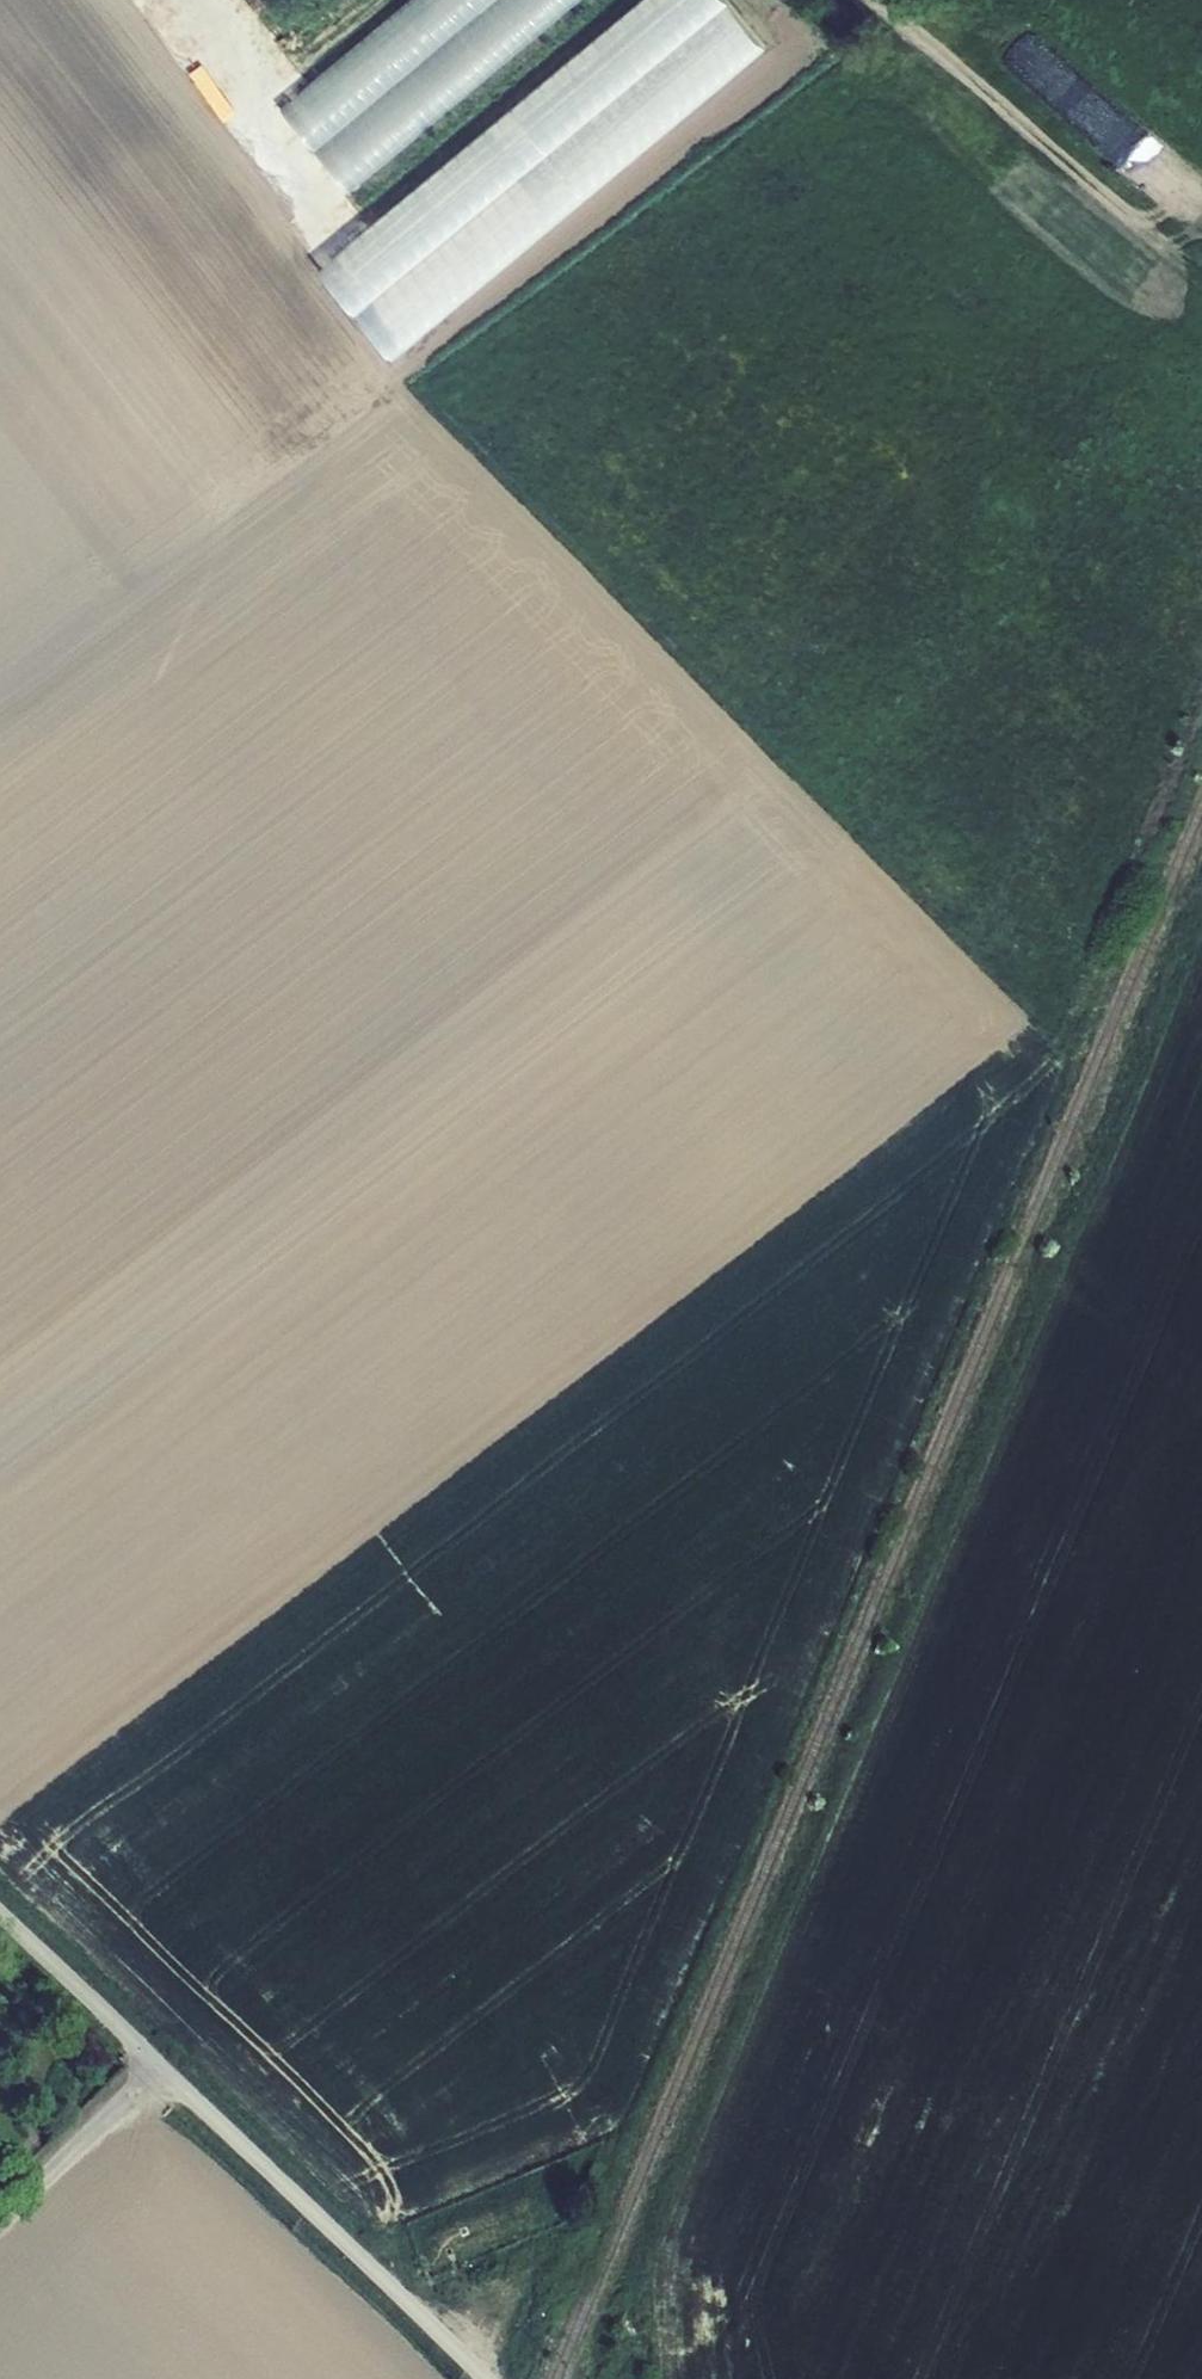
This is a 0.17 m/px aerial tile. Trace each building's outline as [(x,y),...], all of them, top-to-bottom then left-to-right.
[(284,105),(349,196),(581,0),(409,0),(284,105)] [(725,0),(643,0),(324,261),(397,350),(766,49),(725,0)]
